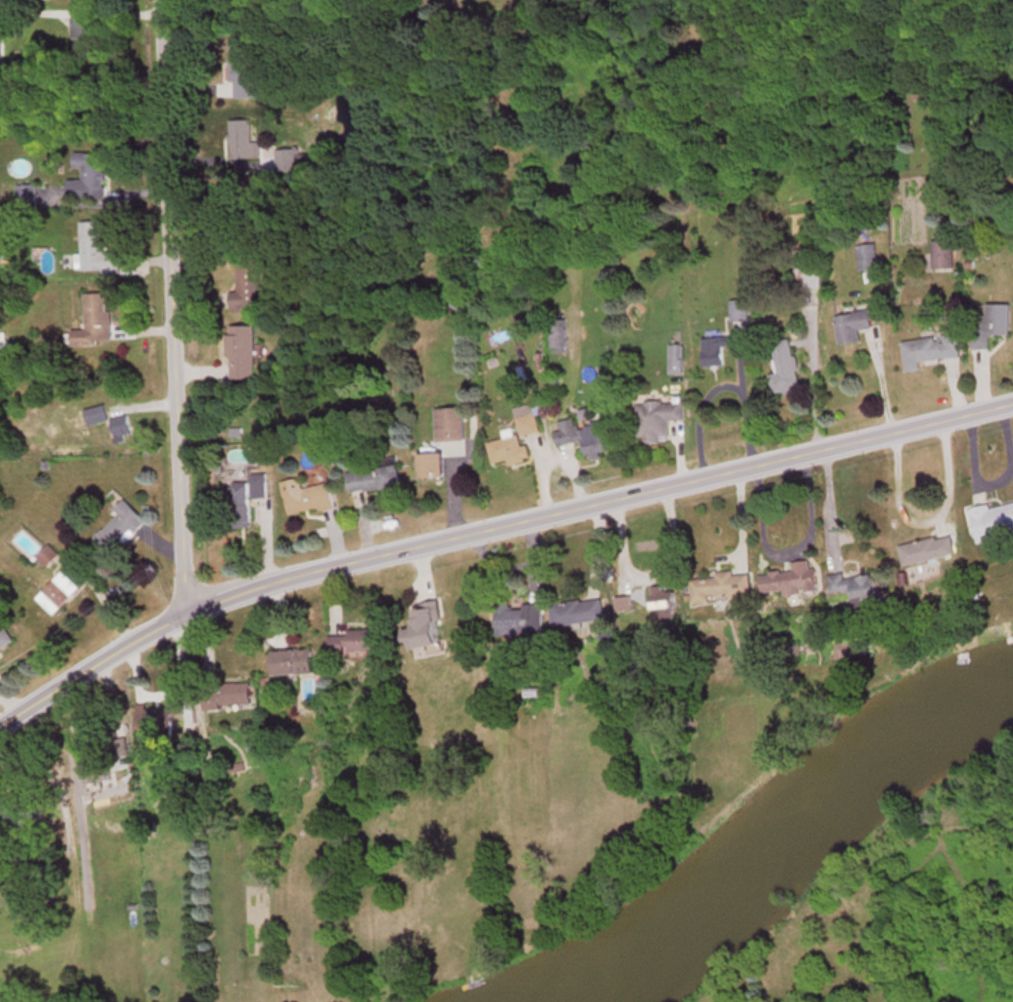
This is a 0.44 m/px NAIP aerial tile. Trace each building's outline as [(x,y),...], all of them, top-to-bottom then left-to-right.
[(75,21),(75,52),(102,52),(102,21),(75,21)] [(261,76),(252,76),(251,46),(228,46),(228,100),(261,100),(261,76)] [(232,161),(262,161),(262,145),(254,145),(253,121),(232,121),(232,161)] [(278,152),(278,173),(310,173),(310,152),(278,152)] [(78,156),(77,202),(107,203),(108,156),(78,156)] [(38,207),(38,187),(20,187),(20,207),(38,207)] [(83,224),(84,275),(122,275),(122,254),(106,255),(105,223),(83,224)] [(956,272),(956,243),(935,243),(935,272),(956,272)] [(881,272),(879,246),(860,248),(862,274),(881,272)] [(823,253),(798,253),(798,287),(823,287),(823,253)] [(262,311),(262,260),(238,260),(238,311),(262,311)] [(112,296),(87,296),(87,348),(113,347),(112,296)] [(750,303),(733,303),(733,325),(750,325),(750,303)] [(1012,320),(1012,304),(987,303),(987,320),(977,320),(976,352),(993,353),(993,338),(1012,338),(1012,320)] [(837,320),(843,349),(863,345),(861,333),(875,330),(872,313),(837,320)] [(550,354),(567,354),(567,343),(575,343),(575,322),(550,322),(550,354)] [(257,382),(257,329),(231,329),(231,382),(257,382)] [(726,369),(725,350),(735,349),(734,339),(704,341),(707,370),(726,369)] [(907,341),(908,375),(923,374),(923,362),(963,362),(963,340),(907,341)] [(794,341),(775,344),(779,378),(772,379),(775,399),(802,395),(794,341)] [(686,423),(686,405),(644,405),(644,445),(670,445),(670,423),(686,423)] [(523,440),(541,435),(534,408),(516,412),(523,440)] [(110,424),(106,409),(87,413),(91,428),(110,424)] [(438,445),(467,445),(467,411),(438,411),(438,445)] [(618,456),(613,414),(605,415),(606,426),(578,429),(578,422),(561,424),(563,434),(557,435),(559,448),(586,445),(587,459),(618,456)] [(112,422),(117,444),(135,439),(129,418),(112,422)] [(489,446),(494,467),(510,463),(511,468),(532,463),(528,448),(523,449),(520,438),(489,446)] [(218,449),(219,499),(234,499),(234,531),(252,531),(252,500),(267,500),(266,479),(254,479),(254,499),(251,499),(251,469),(259,468),(259,449),(218,449)] [(422,482),(446,482),(446,457),(422,457),(422,482)] [(402,491),(399,465),(347,469),(350,496),(402,491)] [(335,510),(330,479),(303,483),(302,481),(283,485),(289,518),(335,510)] [(120,517),(97,541),(115,559),(149,524),(124,500),(114,511),(120,517)] [(978,548),(1012,540),(1012,505),(971,515),(978,548)] [(958,559),(953,538),(901,550),(906,571),(958,559)] [(54,552),(51,556),(48,553),(41,561),(50,569),(60,557),(54,552)] [(818,598),(817,565),(794,565),(794,575),(764,576),(764,599),(818,598)] [(56,619),(82,592),(65,574),(38,601),(56,619)] [(753,601),(752,576),(694,580),(696,606),(753,601)] [(885,608),(882,579),(846,583),(846,578),(830,579),(832,599),(854,597),(855,611),(885,608)] [(676,612),(676,598),(660,598),(660,612),(676,612)] [(610,624),(607,602),(554,609),(557,631),(610,624)] [(413,608),(416,631),(406,633),(409,652),(445,648),(439,604),(413,608)] [(545,609),(501,609),(501,640),(545,641),(545,609)] [(17,648),(6,628),(0,631),(0,657),(17,648)] [(380,634),(331,635),(331,657),(381,655),(380,634)] [(315,678),(315,652),(274,652),(274,678),(315,678)] [(253,686),(206,688),(207,712),(254,710),(253,686)] [(172,712),(138,714),(140,743),(174,741),(173,721),(187,720),(186,702),(171,703),(172,712)] [(118,782),(113,758),(83,765),(88,789),(118,782)]
